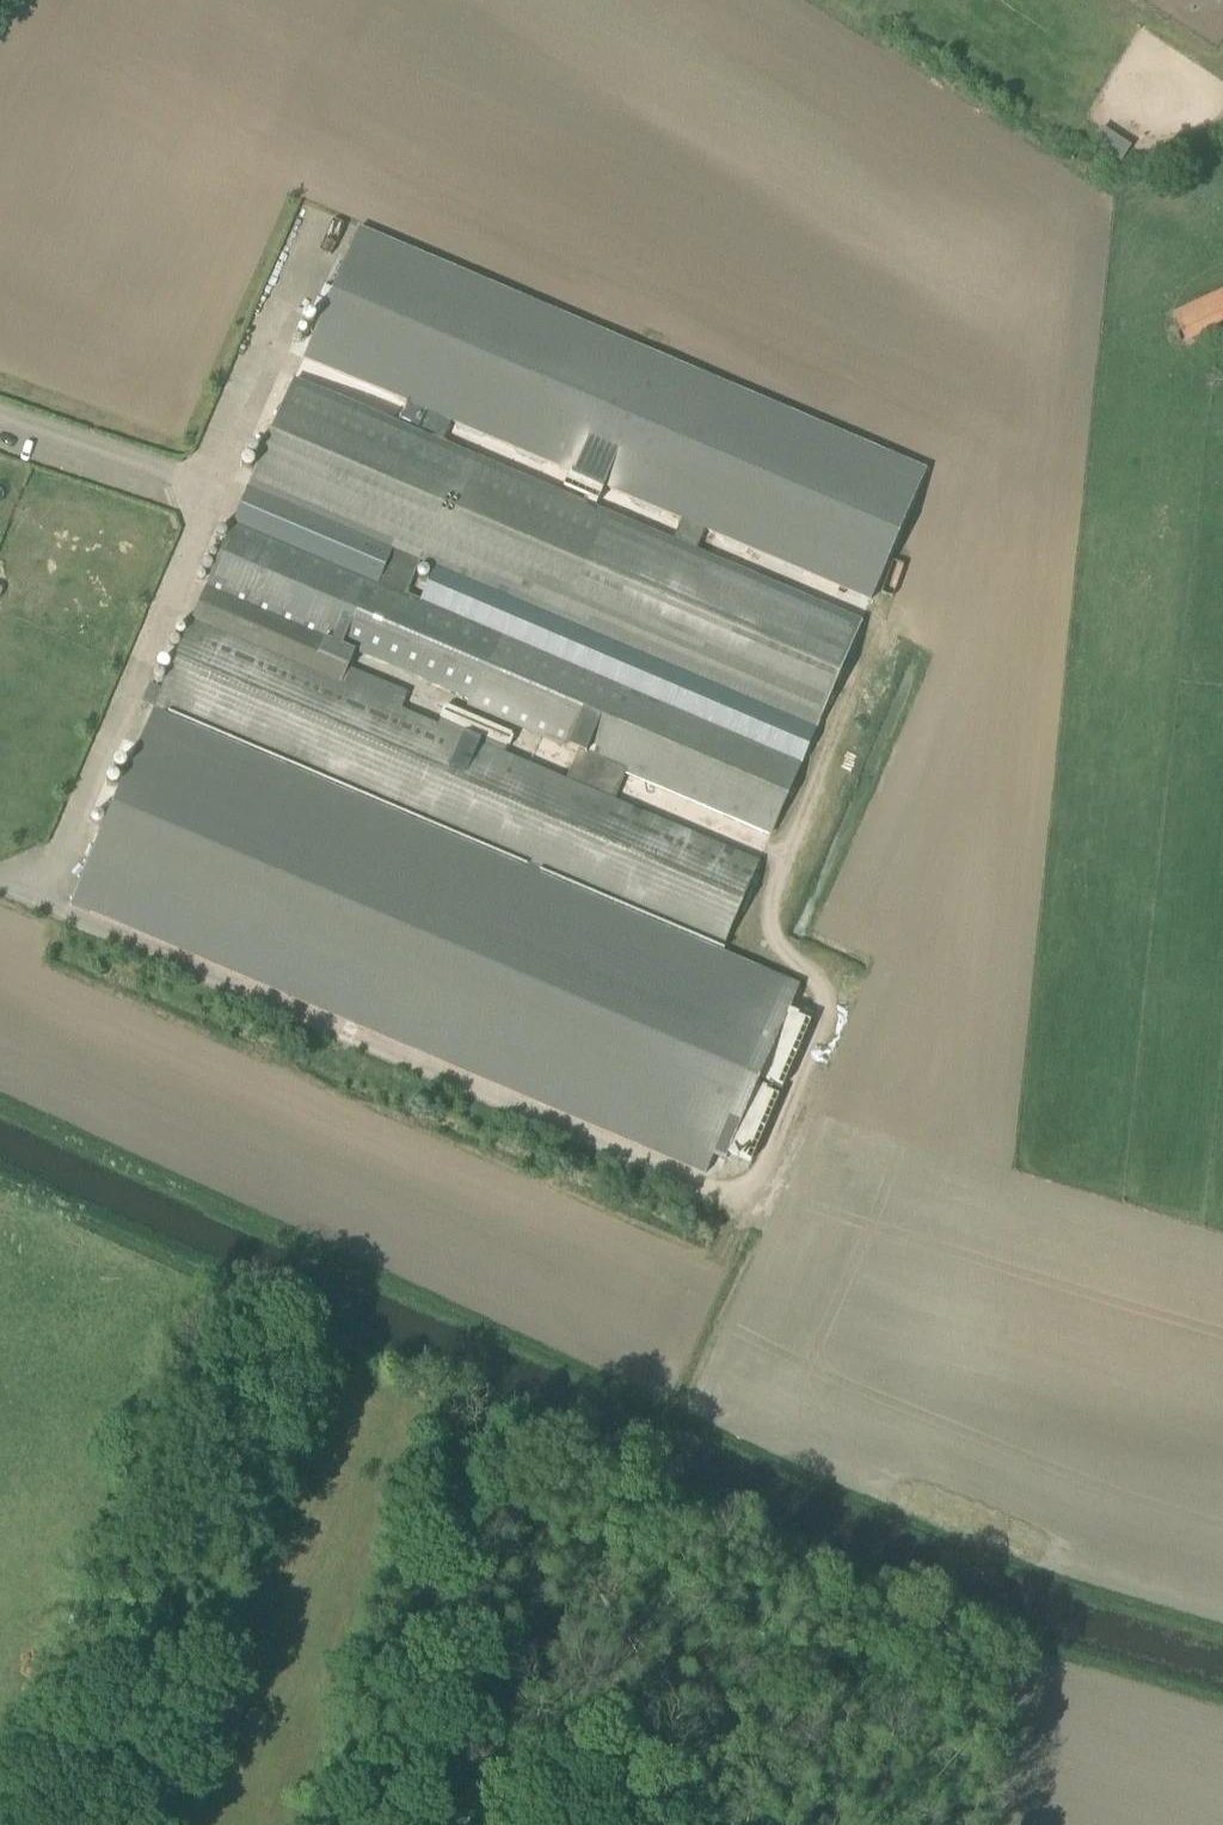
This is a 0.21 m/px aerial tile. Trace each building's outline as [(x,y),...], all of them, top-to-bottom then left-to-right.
[(1105,126),(1094,142),(1122,161),(1133,145),(1105,126)] [(760,862),(614,800),(625,774),(771,836),(862,620),(697,550),(706,530),(871,601),(927,468),(360,227),(304,359),(682,520),(673,540),(295,379),(248,488),(392,550),(379,582),(235,521),(164,689),(150,683),(143,701),(530,866),(529,869),(155,709),(72,904),(706,1174),(714,1154),(749,1170),(815,1015),(791,1005),(800,984),(539,873),(540,870),(723,948),(760,862)] [(1167,304),(1187,344),(1222,326),(1222,277),(1167,304)]
